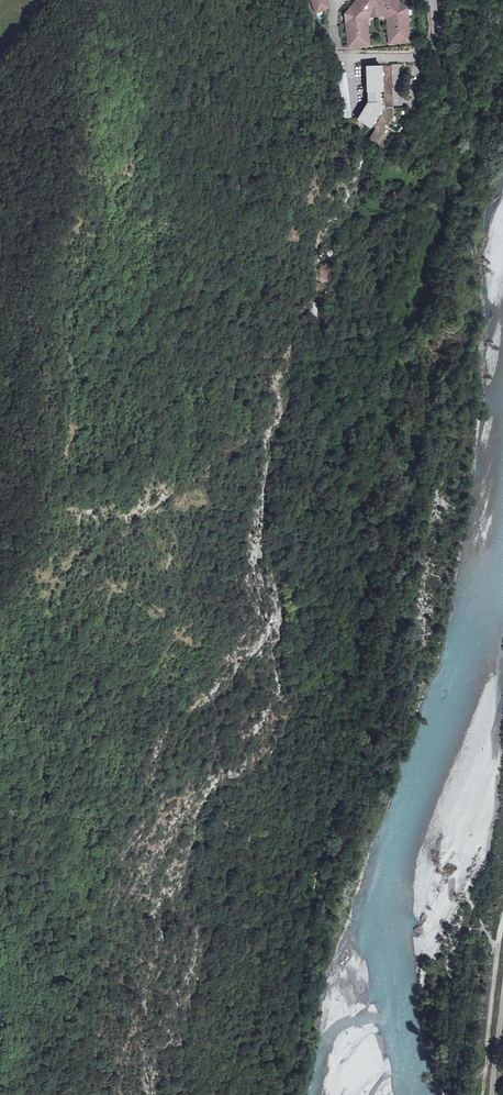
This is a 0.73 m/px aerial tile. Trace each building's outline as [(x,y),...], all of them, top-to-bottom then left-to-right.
[(332,11),(328,0),(312,0),(318,16),(332,11)] [(347,18),(351,50),(371,48),(368,24),(372,19),(383,17),(388,21),(391,46),(411,44),(408,11),(395,0),(361,0),(347,18)] [(377,144),(394,114),(394,105),(393,98),(393,89),(393,85),(393,81),(393,77),(393,72),(393,68),(393,64),(367,66),(369,101),(358,119),(372,128),(373,127),(377,129),(370,138),(377,144)] [(351,118),(346,72),(339,73),(344,119),(351,118)]
